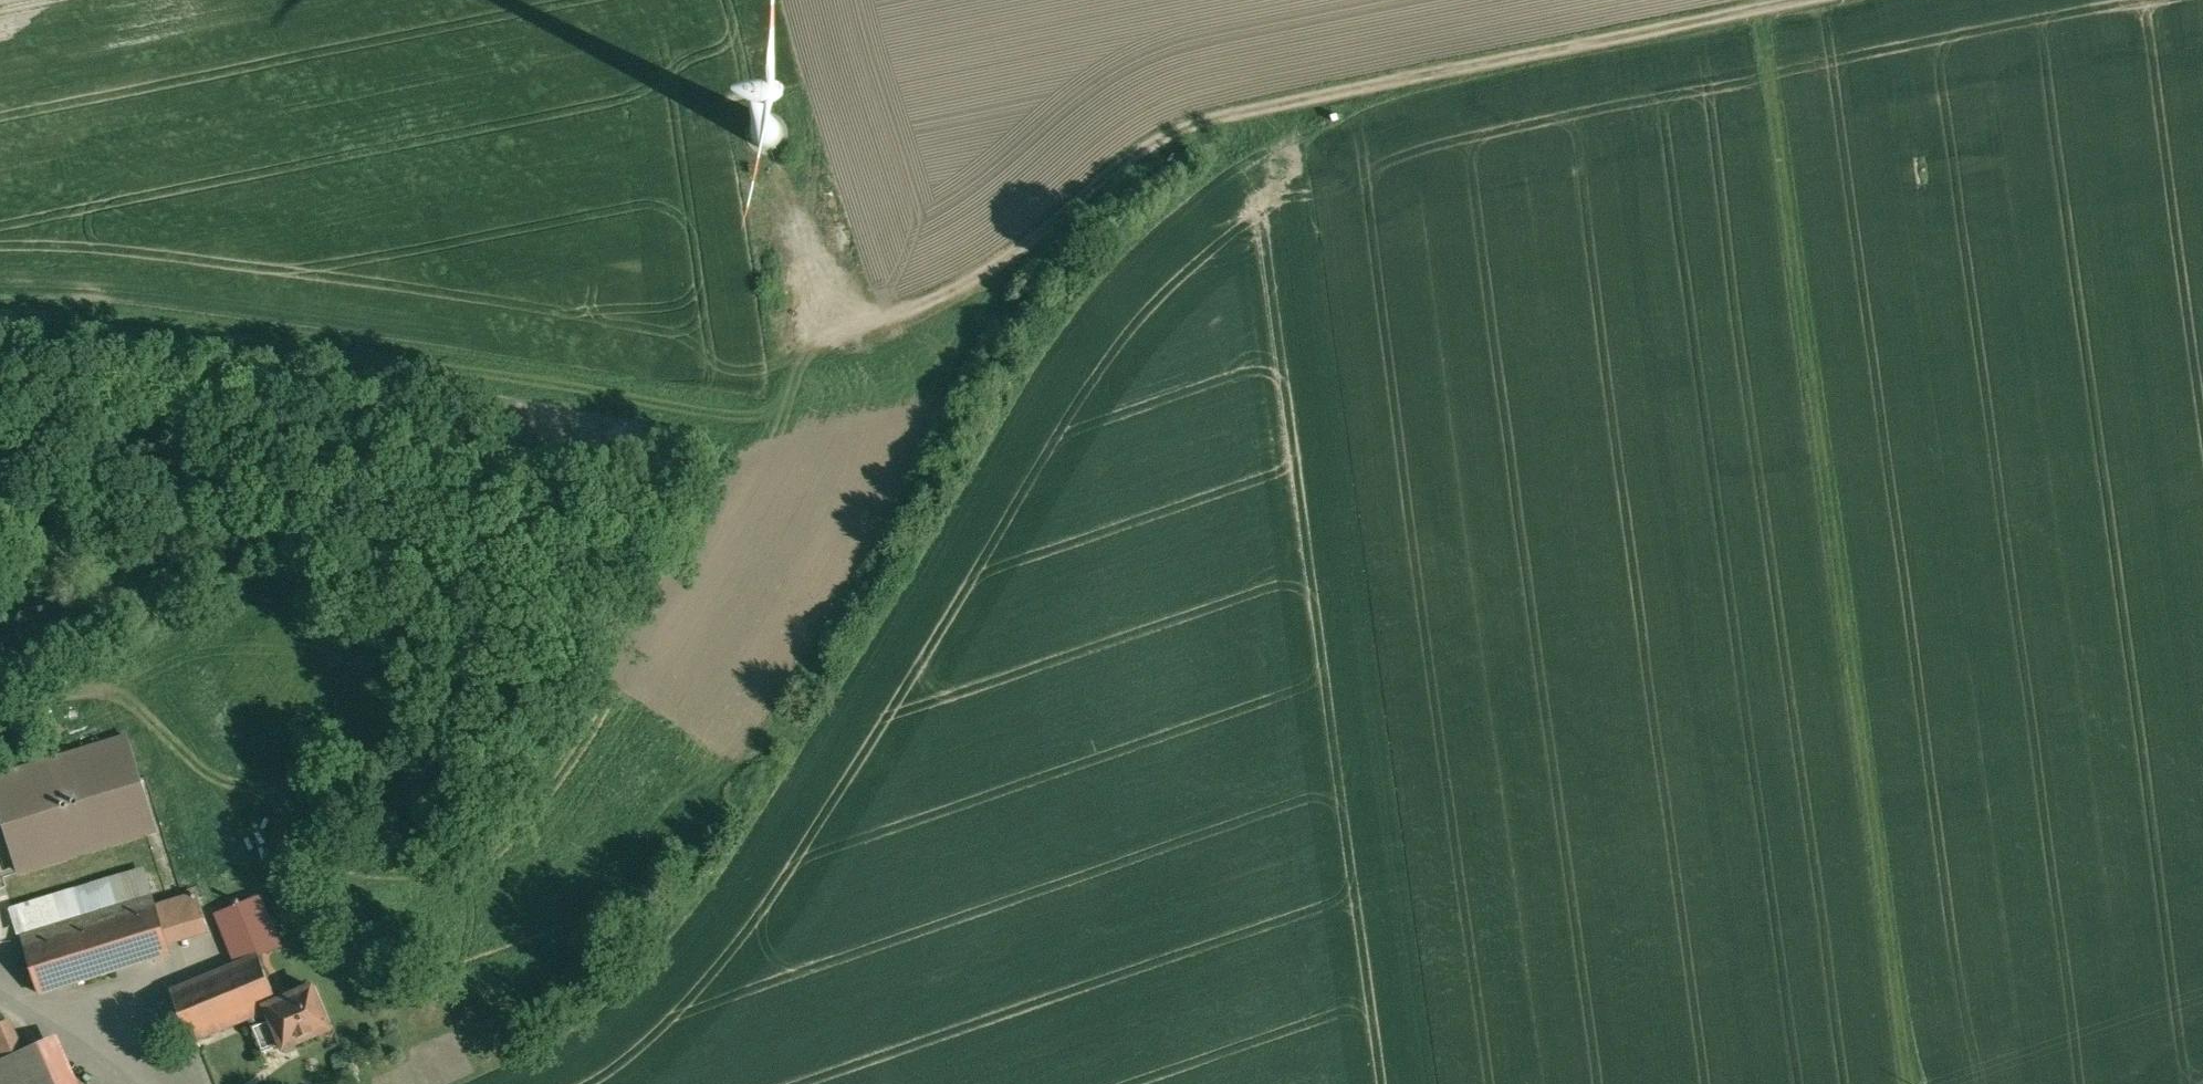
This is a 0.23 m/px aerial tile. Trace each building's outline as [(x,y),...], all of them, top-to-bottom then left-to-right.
[(0,775),(0,808),(20,872),(156,830),(127,736),(0,775)] [(14,914),(39,993),(170,952),(168,945),(156,906),(147,874),(14,914)] [(196,894),(156,906),(168,945),(208,933),(196,894)] [(258,896),(217,913),(238,964),(259,955),(279,947),(258,896)] [(238,964),(171,992),(191,1039),(249,1016),(248,1013),(278,1001),(259,955),(238,964)] [(278,1001),(248,1013),(249,1016),(253,1026),(252,1027),(262,1052),(281,1044),(283,1050),(331,1030),(313,986),(278,1001)] [(24,1049),(11,1020),(0,1025),(0,1060),(24,1049)] [(38,1043),(24,1049),(0,1060),(0,1083),(56,1083),(38,1043)]
